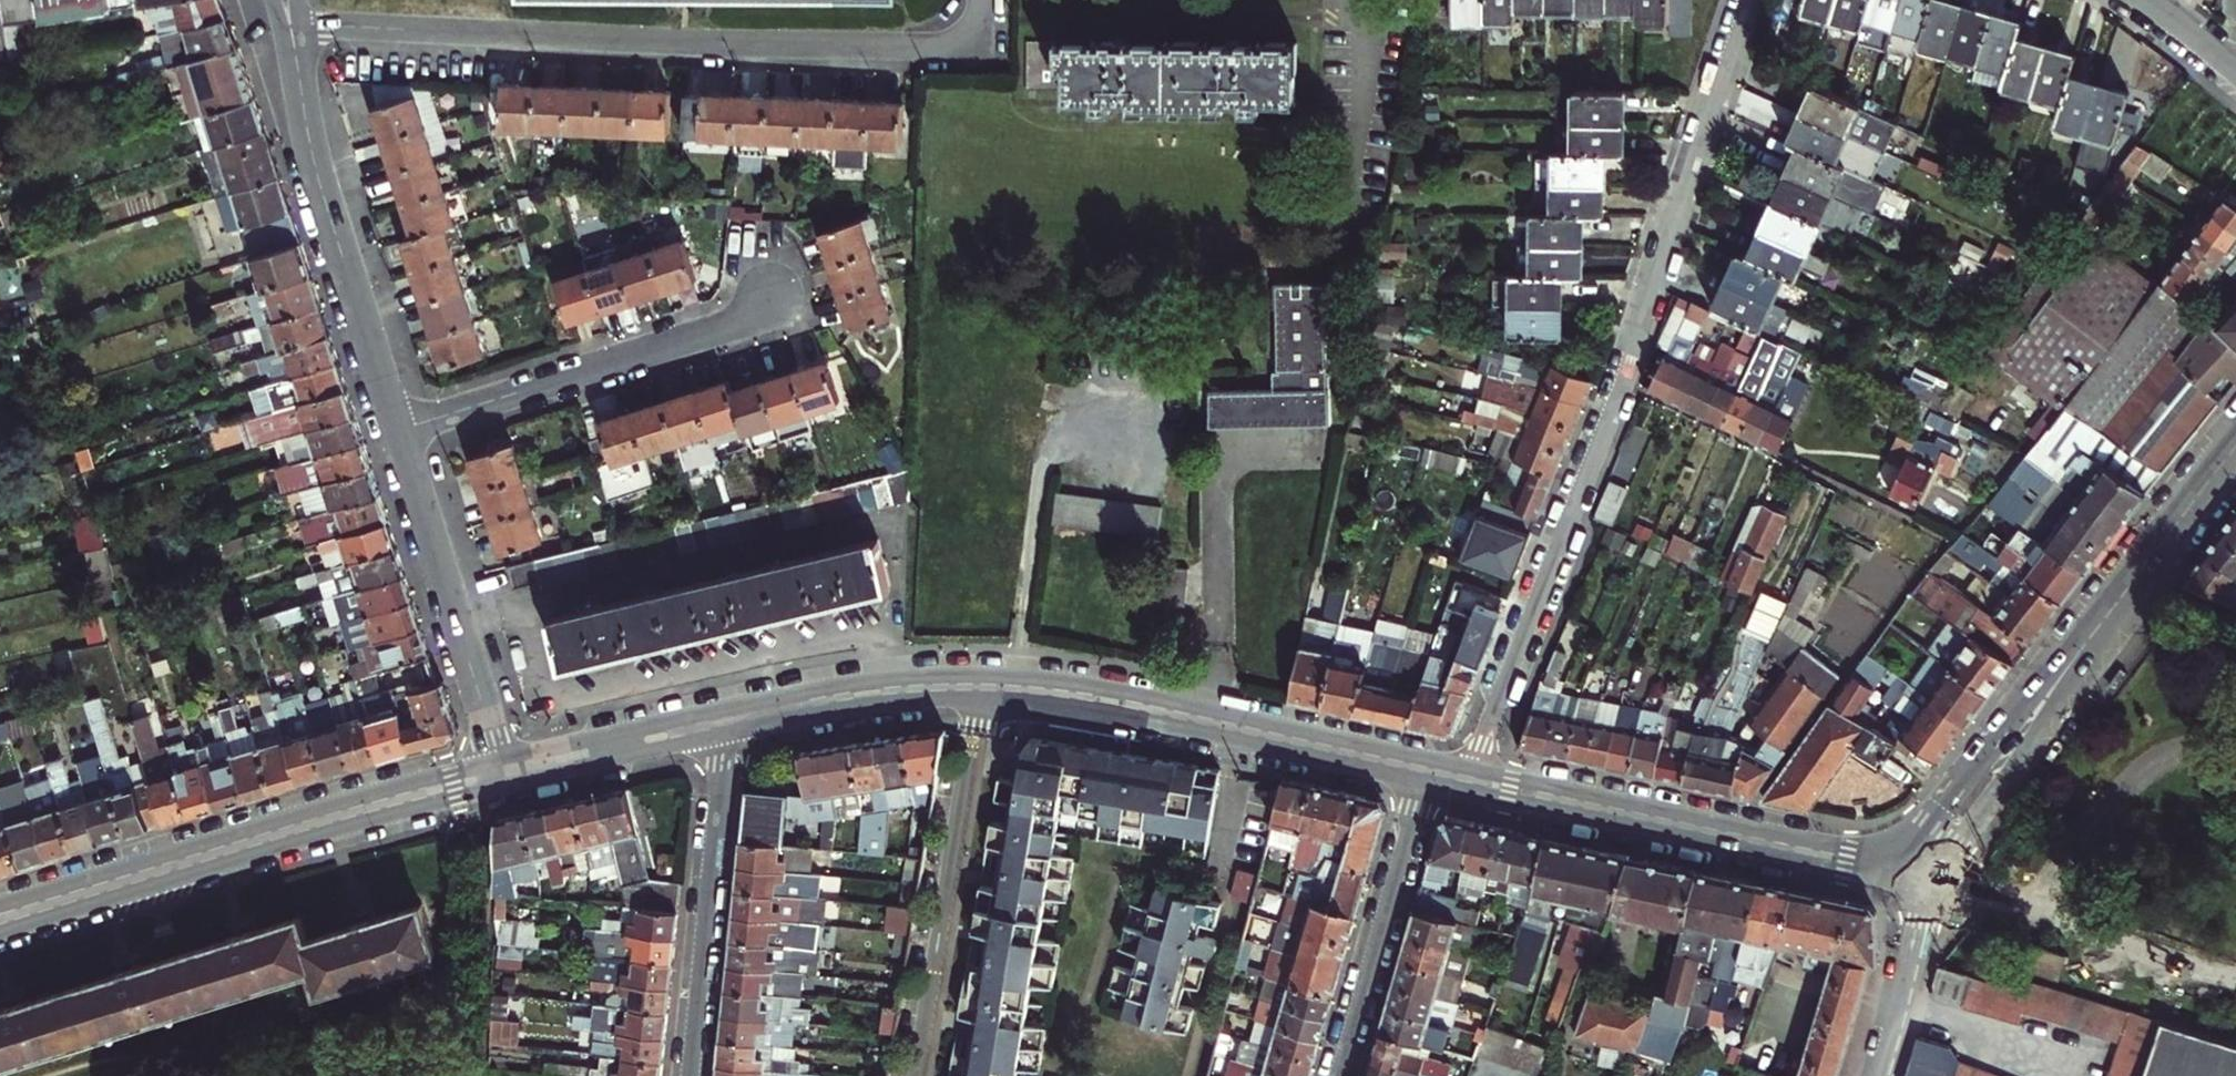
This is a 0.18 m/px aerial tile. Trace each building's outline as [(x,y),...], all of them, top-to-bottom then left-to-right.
[(43,18),(40,0),(0,0),(1,1),(4,24),(23,21),(43,18)] [(109,8),(149,1),(158,0),(40,0),(43,18),(84,12),(109,8)] [(161,33),(227,17),(222,2),(221,0),(158,0),(149,1),(153,17),(157,16),(161,33)] [(1453,21),(1485,21),(1485,0),(1453,0),(1453,21)] [(1485,21),(1516,21),(1516,10),(1516,0),(1485,0),(1485,21)] [(1516,10),(1546,10),(1546,0),(1516,0),(1516,10)] [(1546,10),(1577,10),(1577,0),(1546,0),(1546,10)] [(1577,10),(1607,10),(1607,0),(1577,0),(1577,10)] [(1607,10),(1638,10),(1638,0),(1607,0),(1607,10)] [(1638,10),(1638,22),(1670,22),(1670,34),(1692,35),(1692,0),(1638,0),(1638,10)] [(1800,10),(1831,19),(1836,0),(1803,0),(1800,10)] [(1831,19),(1860,27),(1868,0),(1836,0),(1831,19)] [(1860,27),(1858,37),(1887,46),(1900,0),(1868,0),(1860,27)] [(1887,46),(1886,48),(1915,56),(1919,44),(1932,0),(1900,0),(1887,46)] [(1946,0),(1932,0),(1919,44),(1948,53),(1962,5),(1946,0)] [(8,55),(4,24),(1,1),(0,1),(0,56),(8,55)] [(1991,13),(1962,5),(1948,53),(1978,61),(1991,13)] [(110,13),(109,8),(84,12),(85,17),(110,13)] [(2021,21),(1991,13),(1978,61),(2007,70),(2016,38),(2021,21)] [(227,17),(161,33),(157,34),(162,49),(135,57),(138,68),(115,75),(118,83),(168,68),(239,46),(232,28),(227,17)] [(25,51),(28,50),(23,21),(4,24),(8,55),(10,69),(28,67),(25,51)] [(2046,46),(2016,38),(2007,70),(2002,86),(2032,94),(2046,46)] [(1058,43),(1058,51),(1058,59),(1052,59),(1052,69),(1066,68),(1065,99),(1094,99),(1094,109),(1111,109),(1111,99),(1130,99),(1130,110),(1147,110),(1148,106),(1174,106),(1174,111),(1185,111),(1185,106),(1206,106),(1206,111),(1223,111),(1223,101),(1243,101),(1243,111),(1260,111),(1260,101),(1287,101),(1287,102),(1295,102),(1295,71),(1297,71),(1298,46),(1288,46),(1288,42),(1269,42),(1269,45),(1251,45),(1252,41),(1240,42),(1240,45),(1227,45),(1227,41),(1217,41),(1217,45),(1199,44),(1199,41),(1176,41),(1176,44),(1159,44),(1159,41),(1137,40),(1137,44),(1116,44),(1116,40),(1104,40),(1104,44),(1087,44),(1087,40),(1068,39),(1068,43),(1058,43)] [(239,46),(168,68),(184,119),(255,96),(248,74),(239,46)] [(2075,54),(2046,46),(2032,94),(2061,102),(2069,76),(2075,54)] [(2098,84),(2069,76),(2061,102),(2055,124),(2084,132),(2098,84)] [(501,126),(535,128),(537,85),(503,84),(501,126)] [(1816,84),(1803,114),(1847,134),(1886,152),(1898,124),(1816,84)] [(2129,93),(2098,84),(2084,132),(2075,164),(2106,173),(2129,93)] [(385,140),(425,127),(415,94),(413,95),(412,90),(411,86),(372,85),(378,106),(375,107),(385,140)] [(556,129),(568,129),(570,87),(537,85),(535,128),(556,129)] [(602,131),(604,89),(570,87),(568,129),(602,131)] [(635,132),(637,90),(604,89),(602,131),(624,132),(635,132)] [(415,94),(425,127),(439,123),(429,91),(412,90),(413,95),(415,94)] [(635,132),(669,134),(671,92),(637,90),(635,132)] [(1575,122),(1619,122),(1619,109),(1625,109),(1625,90),(1575,90),(1575,122)] [(684,135),(734,137),(737,95),(687,92),(684,135)] [(734,137),(734,153),(767,155),(770,96),(737,95),(734,137)] [(202,150),(266,131),(262,119),(255,96),(184,119),(194,152),(202,150)] [(803,98),(770,96),(767,155),(796,156),(797,140),(801,140),(803,98)] [(800,156),(834,158),(836,100),(803,98),(801,140),(800,156)] [(866,173),(868,143),(870,101),(836,100),(834,158),(833,171),(866,173)] [(868,143),(902,145),(904,103),(870,101),(868,143)] [(1803,114),(1790,141),(1800,146),(1834,162),(1847,134),(1803,114)] [(1625,135),(1619,135),(1619,122),(1575,122),(1574,153),(1604,153),(1624,153),(1625,135)] [(395,172),(435,159),(425,127),(385,140),(395,172)] [(556,129),(535,128),(534,140),(555,141),(556,129)] [(275,161),(266,131),(202,150),(217,196),(280,176),(275,161)] [(623,140),(624,132),(602,131),(601,139),(623,140)] [(2141,167),(2161,179),(2171,164),(2137,144),(2136,146),(2127,158),(2141,167)] [(1800,146),(1793,162),(1798,164),(1792,176),(1833,195),(1845,167),(1834,162),(1800,146)] [(1533,152),(1533,183),(1554,183),(1554,153),(1533,152)] [(1554,183),(1598,183),(1598,170),(1604,170),(1604,153),(1574,153),(1554,153),(1554,183)] [(2031,175),(2035,161),(2022,157),(2018,170),(2031,175)] [(2116,172),(2130,181),(2141,167),(2127,158),(2126,159),(2116,172)] [(405,204),(445,191),(435,159),(395,172),(405,204)] [(2064,167),(2048,162),(2044,178),(2059,183),(2064,167)] [(2120,194),(2121,192),(2130,181),(2116,172),(2106,185),(2120,194)] [(280,176),(217,196),(210,198),(221,234),(244,227),(254,257),(301,242),(292,215),(280,176)] [(1792,176),(1787,188),(1782,185),(1774,201),(1820,222),(1853,237),(1866,210),(1833,195),(1792,176)] [(1419,194),(1420,183),(1403,182),(1403,194),(1419,194)] [(1533,214),(1553,214),(1554,183),(1533,183),(1533,214)] [(1604,196),(1598,196),(1598,183),(1554,183),(1553,214),(1583,214),(1603,214),(1604,196)] [(2106,185),(2096,198),(2110,207),(2120,194),(2106,185)] [(455,223),(468,218),(458,187),(445,191),(455,223)] [(405,204),(415,235),(444,226),(455,223),(445,191),(405,204)] [(2110,207),(2119,213),(2129,199),(2120,194),(2110,207)] [(2225,196),(2219,204),(2213,212),(2235,229),(2235,203),(2225,196)] [(2077,224),(2090,234),(2110,207),(2096,198),(2088,209),(2077,224)] [(1767,217),(1772,219),(1767,231),(1807,250),(1820,222),(1774,201),(1767,217)] [(731,219),(763,220),(764,212),(748,212),(748,206),(733,205),(731,219)] [(2213,212),(2208,219),(2202,226),(2231,247),(2235,240),(2235,229),(2213,212)] [(1533,244),(1577,244),(1577,231),(1583,231),(1583,214),(1553,214),(1533,214),(1533,244)] [(832,264),(871,252),(867,239),(879,235),(873,216),(822,231),(832,264)] [(1429,231),(1429,218),(1418,218),(1418,231),(1429,231)] [(649,239),(658,236),(653,220),(644,223),(649,239)] [(2025,457),(2054,479),(2065,468),(2066,468),(2081,448),(2132,482),(2146,492),(2220,402),(2194,376),(2231,338),(2216,324),(2206,314),(2202,310),(2197,317),(2186,306),(2174,297),(2170,302),(2154,289),(2158,285),(2090,234),(2077,224),(1983,348),(2052,401),(2063,410),(2039,440),(2025,457)] [(414,271),(454,258),(444,226),(415,235),(404,239),(414,271)] [(2231,247),(2202,226),(2197,232),(2192,239),(2221,260),(2231,247)] [(1767,231),(1761,243),(1756,241),(1749,257),(1784,273),(1794,278),(1800,266),(1823,276),(1830,260),(1807,250),(1767,231)] [(620,260),(647,251),(643,239),(616,247),(620,260)] [(2221,260),(2192,239),(2187,246),(2182,253),(2210,274),(2219,262),(2221,260)] [(665,290),(697,280),(684,240),(652,250),(665,290)] [(2231,247),(2221,260),(2219,262),(2235,279),(2235,240),(2231,247)] [(301,242),(254,257),(252,258),(262,289),(310,274),(307,262),(301,242)] [(1381,243),(1381,259),(1407,259),(1407,243),(1381,243)] [(1533,275),(1533,244),(1519,244),(1519,275),(1533,275)] [(1583,275),(1583,257),(1577,257),(1577,244),(1533,244),(1533,275),(1562,275),(1583,275)] [(633,300),(665,290),(652,250),(647,251),(620,260),(633,300)] [(842,295),(881,284),(871,252),(832,264),(842,295)] [(1739,252),(1732,268),(1737,271),(1731,282),(1772,301),(1784,273),(1749,257),(1739,252)] [(2210,274),(2182,253),(2172,266),(2162,280),(2190,301),(2194,294),(2210,274)] [(37,326),(48,322),(27,256),(16,259),(37,326)] [(424,302),(464,290),(454,258),(414,271),(424,302)] [(601,310),(633,300),(620,260),(588,270),(601,310)] [(569,321),(601,310),(588,270),(556,280),(569,321)] [(254,306),(260,325),(321,306),(315,289),(310,274),(262,289),(234,297),(238,311),(254,306)] [(1512,305),(1557,305),(1557,292),(1562,292),(1562,275),(1533,275),(1519,275),(1512,275),(1512,280),(1498,280),(1498,305),(1512,305)] [(2162,280),(2158,285),(2154,289),(2170,302),(2174,297),(2186,306),(2197,317),(2202,310),(2190,301),(2162,280)] [(1274,308),(1276,308),(1276,345),(1326,346),(1326,307),(1327,307),(1326,281),(1274,283),(1274,308)] [(1726,294),(1721,292),(1713,310),(1748,325),(1759,330),(1772,301),(1731,282),(1726,294)] [(852,328),(891,316),(881,284),(842,295),(852,328)] [(434,334),(474,321),(464,290),(424,302),(434,334)] [(216,318),(238,311),(234,297),(212,304),(216,318)] [(1648,388),(1659,394),(1668,398),(1692,350),(1699,332),(1711,309),(1692,300),(1688,310),(1668,350),(1666,354),(1665,353),(1648,388)] [(1775,337),(1788,308),(1772,301),(1759,330),(1767,333),(1775,337)] [(2216,324),(2231,338),(2194,376),(2220,402),(2235,382),(2235,302),(2216,324)] [(1562,318),(1557,318),(1557,305),(1512,305),(1512,337),(1562,337),(1562,318)] [(1656,344),(1668,350),(1688,310),(1676,305),(1656,344)] [(263,337),(268,354),(329,335),(327,328),(321,306),(260,325),(221,337),(224,348),(263,337)] [(1388,350),(1394,326),(1369,320),(1364,344),(1388,350)] [(444,367),(485,354),(474,321),(434,334),(444,367)] [(1766,336),(1759,330),(1748,325),(1738,344),(1736,348),(1704,415),(1715,420),(1722,424),(1746,376),(1752,379),(1754,374),(1748,371),(1766,336)] [(1899,329),(1893,342),(1909,349),(1914,336),(1899,329)] [(329,335),(268,354),(243,362),(247,375),(263,370),(263,372),(270,370),(273,381),(338,361),(334,349),(329,335)] [(1766,336),(1748,371),(1754,374),(1752,379),(1746,376),(1722,424),(1732,429),(1740,432),(1782,343),(1766,336)] [(214,352),(224,348),(221,337),(210,340),(214,352)] [(1686,407),(1708,359),(1715,346),(1702,340),(1696,352),(1692,350),(1668,398),(1678,402),(1686,407)] [(1728,344),(1736,348),(1738,344),(1730,340),(1728,344)] [(1723,342),(1714,362),(1708,359),(1686,407),(1696,411),(1704,415),(1736,348),(1728,344),(1723,342)] [(1758,441),(1791,375),(1802,351),(1783,342),(1782,343),(1740,432),(1751,437),(1758,441)] [(1388,350),(1364,344),(1358,370),(1385,376),(1386,377),(1392,351),(1388,350)] [(1330,371),(1327,369),(1326,348),(1326,346),(1276,345),(1277,370),(1281,370),(1281,388),(1274,388),(1209,389),(1210,426),(1331,423),(1330,371)] [(1481,371),(1490,374),(1540,387),(1582,403),(1587,391),(1591,379),(1550,363),(1486,348),(1481,371)] [(1969,365),(1973,359),(1962,354),(1959,360),(1969,365)] [(343,380),(338,361),(273,381),(267,383),(276,410),(346,388),(343,380)] [(809,411),(840,401),(828,361),(796,371),(809,411)] [(1277,370),(1273,370),(1274,388),(1281,388),(1281,370),(1277,370)] [(1924,406),(1937,377),(1921,370),(1911,390),(1913,391),(1909,399),(1910,400),(1924,406)] [(814,430),(809,411),(796,371),(764,381),(782,439),(783,439),(814,430)] [(1540,387),(1490,374),(1483,398),(1525,409),(1572,427),(1576,419),(1582,403),(1540,387)] [(1767,445),(1778,451),(1794,416),(1809,384),(1791,375),(1758,441),(1767,445)] [(1937,376),(1937,377),(1924,406),(1931,409),(1935,411),(1949,382),(1937,376)] [(732,391),(728,380),(696,390),(717,454),(749,444),(745,431),(732,391)] [(755,447),(782,439),(764,381),(732,391),(745,431),(750,430),(755,447)] [(262,414),(276,410),(267,383),(254,387),(262,414)] [(1810,384),(1809,384),(1794,416),(1795,416),(1810,384)] [(1956,420),(1971,394),(1956,384),(1935,411),(1956,420)] [(352,406),(346,388),(276,410),(262,414),(256,415),(265,443),(273,440),(355,415),(352,406)] [(718,457),(717,454),(696,390),(665,401),(678,441),(686,467),(718,457)] [(1525,409),(1483,398),(1482,398),(1478,413),(1465,409),(1462,419),(1478,423),(1492,426),(1499,428),(1519,433),(1564,450),(1568,439),(1572,427),(1525,409)] [(1905,410),(1926,420),(1931,409),(1924,406),(1910,400),(1905,410)] [(646,451),(678,441),(665,401),(633,411),(646,451)] [(2039,440),(2063,410),(2052,401),(2027,431),(2039,440)] [(1952,430),(1956,421),(1956,420),(1935,411),(1931,409),(1926,420),(1951,432),(1952,430)] [(631,456),(646,451),(633,411),(601,421),(613,461),(631,456)] [(251,417),(259,444),(265,443),(256,415),(251,417)] [(273,440),(281,466),(363,441),(360,434),(355,415),(273,440)] [(1967,426),(1956,421),(1952,430),(1963,435),(1967,426)] [(1490,435),(1492,426),(1478,423),(1476,431),(1490,435)] [(1519,433),(1499,428),(1490,452),(1495,453),(1505,455),(1511,457),(1554,474),(1559,462),(1564,450),(1519,433)] [(1384,451),(1386,440),(1347,431),(1345,442),(1384,451)] [(1914,441),(1899,434),(1888,456),(1903,464),(1889,492),(1915,505),(1936,464),(1951,472),(1958,457),(1950,453),(1953,446),(1938,438),(1935,445),(1914,441)] [(1442,449),(1455,453),(1458,443),(1445,439),(1442,449)] [(893,473),(912,469),(895,440),(879,449),(893,473)] [(363,441),(281,466),(279,467),(285,494),(302,489),(371,468),(369,461),(363,441)] [(482,488),(523,476),(512,443),(472,456),(482,488)] [(1410,448),(1396,445),(1394,453),(1408,457),(1410,448)] [(1958,457),(1962,450),(1953,446),(1950,453),(1958,457)] [(1424,459),(1434,462),(1438,450),(1427,447),(1424,459)] [(2045,516),(2052,508),(2070,508),(2078,497),(2124,521),(2146,492),(2132,482),(2081,448),(2066,468),(2065,468),(2054,479),(2036,495),(2029,505),(2045,516)] [(1460,456),(1438,450),(1434,462),(1433,468),(1455,473),(1460,456)] [(1485,497),(1492,500),(1501,478),(1497,476),(1505,455),(1495,453),(1493,463),(1496,464),(1485,497)] [(1511,457),(1505,455),(1497,476),(1501,478),(1514,483),(1523,487),(1514,508),(1537,517),(1546,495),(1554,474),(1511,457)] [(634,465),(631,456),(613,461),(616,471),(634,465)] [(1472,478),(1478,460),(1460,456),(1455,473),(1472,478)] [(2036,495),(2054,479),(2025,457),(1987,503),(2022,528),(2035,536),(2040,530),(2055,511),(2062,517),(2070,508),(2052,508),(2045,516),(2029,505),(2036,495)] [(371,468),(302,489),(305,499),(310,497),(315,513),(379,494),(376,484),(371,468)] [(894,504),(910,500),(912,469),(893,473),(887,475),(894,504)] [(879,507),(894,504),(887,475),(872,478),(879,507)] [(493,520),(533,507),(523,476),(482,488),(493,520)] [(864,511),(879,507),(872,478),(857,482),(864,511)] [(1612,525),(1628,489),(1610,481),(1595,517),(1612,525)] [(849,515),(864,511),(857,482),(842,485),(849,515)] [(1523,487),(1514,483),(1504,505),(1514,508),(1523,487)] [(834,518),(849,515),(842,485),(827,489),(834,518)] [(818,522),(834,518),(827,489),(811,493),(818,522)] [(803,525),(818,522),(811,493),(796,496),(803,525)] [(1053,523),(1143,535),(1158,537),(1162,507),(1057,493),(1053,523)] [(379,494),(315,513),(310,514),(301,518),(308,544),(318,541),(388,521),(385,512),(379,494)] [(788,529),(803,525),(796,496),(781,500),(788,529)] [(315,513),(310,497),(305,499),(310,514),(315,513)] [(2040,530),(2048,536),(2044,542),(2086,571),(2124,521),(2078,497),(2070,508),(2062,517),(2055,511),(2040,530)] [(773,533),(788,529),(781,500),(766,503),(773,533)] [(758,536),(773,533),(766,503),(751,507),(758,536)] [(1781,523),(1784,516),(1762,506),(1743,547),(1740,554),(1732,550),(1720,577),(1751,590),(1772,542),(1781,523)] [(1732,550),(1740,554),(1743,547),(1762,506),(1752,506),(1732,550)] [(503,553),(543,540),(533,507),(493,520),(503,553)] [(743,540),(758,536),(751,507),(736,511),(743,540)] [(728,543),(743,540),(736,511),(721,514),(728,543)] [(77,516),(84,551),(87,550),(105,546),(97,512),(77,516)] [(2235,607),(2235,513),(2230,521),(2212,544),(2194,568),(2183,583),(2194,588),(2235,607)] [(713,547),(728,543),(721,514),(706,518),(713,547)] [(1531,533),(1480,514),(1463,559),(1514,579),(1522,556),(1531,533)] [(1977,514),(1963,531),(1975,539),(1987,521),(1977,514)] [(698,551),(713,547),(706,518),(691,522),(698,551)] [(388,521),(318,541),(324,559),(313,562),(316,572),(317,572),(396,548),(393,540),(388,521)] [(683,554),(698,551),(691,522),(676,525),(683,554)] [(1783,524),(1781,523),(1772,542),(1774,543),(1783,524)] [(668,558),(683,554),(676,525),(661,529),(668,558)] [(1628,535),(1608,526),(1602,543),(1621,551),(1628,535)] [(2086,571),(2044,542),(2035,536),(2022,528),(2001,557),(2063,599),(2086,571)] [(652,561),(668,558),(661,529),(645,532),(652,561)] [(2040,530),(2035,536),(2044,542),(2048,536),(2040,530)] [(1950,546),(1980,567),(1984,561),(1996,570),(1989,580),(2047,620),(2063,599),(2001,557),(1975,539),(1963,531),(1950,546)] [(637,565),(652,561),(645,532),(630,536),(637,565)] [(1667,551),(1672,541),(1654,533),(1649,543),(1667,551)] [(1685,560),(1693,542),(1675,534),(1672,541),(1667,551),(1685,560)] [(243,536),(223,542),(227,554),(247,548),(243,536)] [(622,569),(637,565),(630,536),(615,540),(622,569)] [(878,539),(552,617),(564,664),(726,626),(889,587),(878,539)] [(1866,560),(1871,550),(1849,539),(1844,549),(1866,560)] [(607,572),(622,569),(615,540),(600,543),(607,572)] [(1702,568),(1711,550),(1693,542),(1685,560),(1702,568)] [(592,576),(607,572),(600,543),(585,547),(592,576)] [(107,545),(105,546),(87,550),(94,581),(114,576),(108,548),(107,545)] [(577,579),(592,576),(585,547),(570,551),(577,579)] [(396,548),(317,572),(320,581),(326,598),(404,574),(401,565),(396,548)] [(562,583),(577,579),(570,551),(555,554),(562,583)] [(1446,566),(1449,557),(1433,551),(1430,560),(1446,566)] [(1930,569),(1941,576),(1956,558),(1946,551),(1930,569)] [(543,588),(562,583),(555,554),(536,559),(541,581),(543,588)] [(514,588),(541,581),(536,559),(508,565),(514,588)] [(1789,666),(1827,694),(1833,684),(1840,675),(1804,647),(1815,631),(1795,619),(1810,589),(1819,572),(1808,566),(1768,645),(1765,649),(1766,650),(1789,666)] [(1951,621),(2014,663),(2031,640),(1993,615),(1995,613),(1964,592),(1941,576),(1930,569),(1910,592),(1951,621)] [(316,572),(297,578),(300,588),(320,581),(317,572),(316,572)] [(1828,577),(1819,572),(1810,589),(1819,594),(1828,577)] [(404,574),(326,598),(323,598),(331,625),(343,621),(412,600),(409,589),(404,574)] [(1989,580),(1979,574),(1964,592),(1995,613),(1993,615),(2031,640),(2047,620),(1989,580)] [(1457,580),(1447,609),(1458,613),(1469,584),(1457,580)] [(1458,613),(1447,609),(1444,615),(1452,618),(1449,624),(1454,626),(1470,585),(1469,584),(1458,613)] [(1349,588),(1330,585),(1323,619),(1305,616),(1289,697),(1306,701),(1323,705),(1340,624),(1349,588)] [(215,602),(223,600),(220,591),(219,587),(211,590),(215,602)] [(234,587),(220,591),(223,600),(237,596),(234,587)] [(1743,634),(1768,645),(1786,603),(1761,593),(1743,634)] [(362,644),(421,627),(418,618),(412,600),(343,621),(352,648),(357,646),(362,644)] [(278,612),(281,623),(281,625),(308,617),(304,604),(278,612)] [(1467,629),(1458,652),(1481,661),(1497,621),(1500,613),(1477,604),(1467,629)] [(261,617),(264,628),(281,623),(278,612),(261,617)] [(84,619),(90,642),(105,639),(99,615),(84,619)] [(1449,624),(1452,618),(1444,615),(1442,621),(1449,624)] [(1380,617),(1375,631),(1373,639),(1403,645),(1409,627),(1409,624),(1380,617)] [(1458,652),(1467,629),(1454,626),(1449,624),(1442,621),(1438,634),(1432,652),(1430,658),(1454,663),(1458,652)] [(1931,652),(1989,695),(2014,663),(1951,621),(1929,650),(1931,652)] [(1373,639),(1375,631),(1340,624),(1323,705),(1338,708),(1353,712),(1373,639)] [(421,627),(362,644),(367,659),(361,661),(351,664),(355,679),(389,667),(429,653),(426,644),(421,627)] [(1438,634),(1409,627),(1403,645),(1403,646),(1432,652),(1438,634)] [(1691,752),(1684,782),(1708,787),(1733,792),(1746,746),(1747,743),(1737,738),(1731,735),(1734,727),(1738,716),(1747,694),(1757,671),(1762,660),(1766,650),(1765,649),(1768,645),(1743,634),(1737,631),(1725,663),(1696,715),(1695,721),(1691,752)] [(1403,646),(1403,645),(1373,639),(1353,712),(1367,715),(1381,718),(1403,646)] [(367,659),(362,644),(357,646),(361,661),(367,659)] [(1430,658),(1432,652),(1403,646),(1381,718),(1395,721),(1408,724),(1430,658)] [(1567,652),(1556,648),(1547,668),(1545,679),(1556,684),(1557,678),(1559,673),(1567,652)] [(1868,651),(1831,702),(1853,715),(1859,707),(1882,676),(1889,666),(1868,651)] [(1477,672),(1481,661),(1458,652),(1454,663),(1455,664),(1449,683),(1455,684),(1470,690),(1477,672)] [(1989,695),(1931,652),(1910,682),(1910,683),(1966,724),(1989,695)] [(1448,733),(1454,729),(1462,709),(1470,690),(1455,684),(1449,683),(1455,664),(1454,663),(1430,658),(1408,724),(1448,733)] [(1757,671),(1769,681),(1776,670),(1762,660),(1757,671)] [(1789,666),(1775,685),(1813,713),(1820,704),(1827,694),(1789,666)] [(1889,666),(1882,676),(1894,684),(1884,698),(1894,705),(1910,683),(1910,682),(1889,666)] [(396,754),(413,750),(395,693),(393,688),(395,688),(389,667),(355,679),(380,759),(396,754)] [(1545,679),(1544,689),(1560,692),(1563,680),(1557,678),(1556,684),(1545,679)] [(380,759),(355,679),(342,683),(345,691),(332,696),(354,766),(367,763),(380,759)] [(395,693),(413,750),(436,744),(450,740),(451,741),(459,728),(458,727),(443,681),(439,683),(421,687),(421,686),(411,688),(395,693)] [(1897,741),(1901,734),(1912,741),(1938,760),(1966,724),(1910,683),(1894,705),(1897,707),(1911,719),(1901,733),(1899,731),(1894,738),(1897,741)] [(1775,685),(1761,705),(1799,733),(1806,723),(1813,713),(1775,685)] [(1560,692),(1544,689),(1539,688),(1532,708),(1531,708),(1521,748),(1533,750),(1545,753),(1553,712),(1560,692)] [(300,782),(273,693),(271,689),(260,692),(266,713),(252,718),(254,723),(273,790),(287,786),(300,782)] [(280,691),(273,693),(300,782),(313,778),(327,774),(305,704),(301,691),(282,698),(280,691)] [(1567,757),(1579,697),(1560,692),(1553,712),(1545,753),(1556,755),(1567,757)] [(1747,694),(1738,716),(1742,720),(1756,701),(1747,694)] [(145,828),(164,822),(145,761),(131,765),(128,755),(120,757),(102,695),(85,700),(102,753),(127,833),(145,828)] [(332,696),(305,704),(327,774),(340,770),(354,766),(332,696)] [(220,709),(217,700),(216,697),(205,701),(209,712),(210,712),(220,709)] [(217,700),(220,709),(230,705),(228,697),(217,700)] [(1587,762),(1600,701),(1579,697),(1567,757),(1577,760),(1587,762)] [(1668,715),(1673,700),(1667,697),(1660,712),(1643,708),(1629,770),(1642,773),(1655,776),(1668,715)] [(1608,766),(1622,705),(1600,701),(1587,762),(1598,764),(1608,766)] [(1851,750),(1872,764),(1885,744),(1893,748),(1896,743),(1897,741),(1894,738),(1853,715),(1831,702),(1819,718),(1761,799),(1788,804),(1810,808),(1851,750)] [(273,790),(254,723),(248,725),(251,732),(241,734),(239,728),(232,705),(230,705),(220,709),(246,797),(260,794),(273,790)] [(1629,770),(1643,708),(1622,705),(1608,766),(1619,768),(1629,770)] [(1799,733),(1761,705),(1746,725),(1753,730),(1756,727),(1760,729),(1768,735),(1787,749),(1793,740),(1799,733)] [(1886,723),(1859,707),(1853,715),(1894,738),(1899,731),(1901,733),(1911,719),(1897,707),(1886,723)] [(32,714),(37,730),(64,722),(60,708),(32,714)] [(246,797),(220,709),(210,712),(218,739),(204,744),(201,735),(195,737),(198,746),(218,806),(232,802),(246,797)] [(5,720),(10,736),(37,730),(32,714),(5,720)] [(177,818),(190,814),(168,743),(158,746),(148,714),(132,720),(145,761),(164,822),(177,818)] [(1691,752),(1695,721),(1668,715),(1655,776),(1669,779),(1684,782),(1691,752)] [(10,736),(5,720),(0,721),(0,738),(10,736)] [(241,734),(251,732),(248,725),(239,728),(241,734)] [(1747,743),(1746,746),(1733,792),(1743,794),(1753,796),(1787,749),(1768,735),(1757,753),(1747,748),(1760,729),(1756,727),(1753,730),(1746,725),(1741,732),(1737,738),(1747,743)] [(1737,738),(1741,732),(1734,727),(1731,735),(1737,738)] [(1912,741),(1901,734),(1897,741),(1896,743),(1906,750),(1912,741)] [(218,806),(198,746),(187,749),(184,738),(168,743),(190,814),(204,810),(218,806)] [(941,747),(942,739),(919,743),(902,745),(913,805),(921,804),(922,812),(931,811),(941,747)] [(1880,769),(1893,748),(1885,744),(1872,764),(1880,769)] [(900,807),(913,805),(902,745),(889,748),(874,750),(877,772),(881,771),(885,794),(882,795),(886,817),(901,815),(900,807)] [(884,866),(885,856),(886,817),(882,795),(885,794),(881,771),(877,772),(874,750),(861,752),(849,754),(857,800),(872,797),(875,817),(860,820),(856,863),(884,866)] [(1056,857),(1063,819),(1106,828),(1102,852),(1144,860),(1149,838),(1185,846),(1182,865),(1204,869),(1219,781),(1106,762),(1041,752),(1024,755),(1023,765),(1011,763),(1008,781),(1006,790),(998,788),(994,812),(1002,814),(998,835),(990,834),(980,885),(988,886),(992,860),(995,860),(989,899),(978,897),(973,931),(970,952),(985,954),(992,955),(985,995),(978,994),(971,992),(975,965),(968,964),(961,1007),(957,1030),(972,1033),(979,1034),(973,1069),(966,1068),(959,1067),(962,1047),(955,1046),(954,1051),(950,1075),(1042,1075),(1047,1043),(1028,1039),(1035,995),(1055,998),(1062,952),(1043,949),(1050,900),(1070,903),(1077,860),(1056,857)] [(114,838),(127,833),(102,753),(76,762),(84,788),(100,842),(114,838)] [(857,800),(849,754),(837,756),(821,759),(825,782),(830,781),(835,804),(831,805),(835,826),(846,824),(843,802),(857,800)] [(51,776),(73,850),(87,846),(100,842),(84,788),(74,791),(62,756),(46,761),(51,776)] [(830,781),(825,782),(821,759),(807,761),(797,762),(805,805),(809,824),(823,822),(823,832),(822,843),(833,844),(835,826),(831,805),(835,804),(830,781)] [(47,858),(25,784),(22,775),(0,781),(0,797),(21,866),(34,862),(47,858)] [(25,784),(47,858),(60,854),(73,850),(51,776),(25,784)] [(596,786),(601,808),(606,807),(612,830),(609,831),(609,832),(615,854),(625,900),(637,901),(675,906),(678,874),(642,870),(632,872),(625,844),(637,841),(624,779),(607,784),(596,786)] [(584,789),(573,792),(584,837),(587,852),(599,849),(601,857),(615,854),(609,832),(609,831),(612,830),(606,807),(601,808),(596,786),(584,789)] [(1291,867),(1293,861),(1311,793),(1298,791),(1284,788),(1272,834),(1282,836),(1277,856),(1282,857),(1280,864),(1291,867)] [(560,795),(546,798),(551,819),(555,818),(561,841),(557,842),(564,867),(576,864),(571,840),(584,837),(573,792),(560,795)] [(1318,869),(1325,846),(1328,847),(1335,823),(1329,822),(1335,798),(1323,795),(1311,793),(1293,861),(1318,869)] [(21,866),(0,797),(0,873),(8,870),(21,866)] [(551,819),(546,798),(532,801),(521,804),(532,849),(546,846),(552,869),(564,867),(557,842),(561,841),(555,818),(551,819)] [(1329,822),(1335,823),(1328,847),(1334,849),(1327,871),(1343,875),(1363,804),(1356,802),(1349,800),(1335,798),(1329,822)] [(797,826),(809,828),(809,824),(805,805),(744,799),(743,804),(798,810),(797,826)] [(510,855),(532,849),(521,804),(508,807),(494,810),(492,883),(509,885),(510,855)] [(797,826),(798,810),(743,804),(742,822),(787,826),(797,826)] [(1371,806),(1363,804),(1343,875),(1339,887),(1364,895),(1385,822),(1380,809),(1371,806)] [(787,826),(742,822),(739,851),(810,858),(811,858),(812,846),(785,843),(787,826)] [(1452,823),(1439,830),(1425,880),(1415,920),(1451,929),(1455,908),(1457,900),(1442,896),(1448,870),(1463,873),(1468,851),(1463,849),(1468,826),(1457,824),(1452,823)] [(1483,893),(1496,832),(1483,829),(1468,826),(1463,849),(1468,851),(1463,873),(1458,896),(1481,902),(1483,893)] [(1492,912),(1502,914),(1504,907),(1520,837),(1510,835),(1496,832),(1483,893),(1496,896),(1492,912)] [(1272,834),(1266,859),(1280,864),(1282,857),(1277,856),(1282,836),(1272,834)] [(1518,901),(1521,886),(1532,888),(1542,842),(1530,840),(1520,837),(1504,907),(1512,909),(1512,904),(1517,905),(1518,901)] [(1558,846),(1542,842),(1532,888),(1528,904),(1526,914),(1548,919),(1567,848),(1558,846)] [(1606,919),(1627,861),(1609,857),(1567,848),(1548,919),(1566,923),(1565,926),(1574,928),(1559,969),(1567,971),(1550,1024),(1557,1027),(1578,969),(1587,972),(1606,919)] [(807,883),(810,858),(739,851),(738,858),(736,875),(807,883)] [(885,856),(884,866),(906,868),(908,869),(909,858),(885,856)] [(1677,936),(1694,876),(1660,868),(1627,861),(1606,919),(1677,936)] [(903,893),(917,895),(921,870),(908,869),(906,868),(902,893),(903,893)] [(1322,870),(1319,881),(1326,883),(1339,887),(1343,875),(1327,871),(1322,870)] [(807,883),(736,875),(736,882),(733,901),(816,909),(818,884),(807,883)] [(1716,880),(1694,876),(1677,936),(1658,1000),(1686,1009),(1719,1017),(1724,999),(1728,1000),(1730,994),(1690,982),(1703,937),(1727,943),(1724,960),(1735,963),(1740,945),(1745,946),(1756,889),(1716,880)] [(1319,881),(1316,890),(1324,892),(1326,883),(1319,881)] [(1326,883),(1324,892),(1316,890),(1310,910),(1355,923),(1360,907),(1364,895),(1339,887),(1326,883)] [(1521,886),(1518,901),(1528,904),(1532,888),(1521,886)] [(1777,951),(1790,897),(1771,893),(1756,889),(1745,946),(1740,945),(1735,963),(1729,985),(1760,993),(1777,953),(1777,951)] [(900,918),(913,919),(917,895),(903,893),(900,918)] [(1867,914),(1848,910),(1816,903),(1790,897),(1777,951),(1803,955),(1800,964),(1828,973),(1797,1075),(1837,1075),(1849,1037),(1855,1015),(1869,969),(1873,970),(1876,966),(1874,921),(1867,914)] [(432,946),(417,898),(353,918),(304,933),(312,958),(319,981),(432,946)] [(637,913),(619,912),(618,923),(673,929),(674,916),(675,906),(637,901),(637,913)] [(816,909),(733,901),(733,908),(731,926),(819,935),(822,935),(825,910),(816,909)] [(1213,955),(1212,952),(1201,949),(1205,938),(1221,942),(1227,919),(1163,902),(1157,926),(1135,920),(1124,960),(1146,966),(1140,988),(1119,982),(1113,1002),(1136,1008),(1130,1026),(1191,1043),(1197,1020),(1186,1017),(1190,998),(1201,1001),(1207,980),(1195,977),(1199,964),(1206,966),(1207,966),(1209,965),(1210,964),(1212,963),(1213,962),(1214,960),(1214,958),(1214,957),(1213,955)] [(1479,914),(1455,908),(1451,929),(1457,931),(1474,935),(1479,914)] [(304,933),(296,909),(232,930),(182,946),(197,995),(312,958),(304,933)] [(1355,923),(1310,910),(1303,935),(1348,948),(1353,931),(1355,923)] [(886,942),(895,943),(909,944),(913,919),(900,918),(888,916),(886,942)] [(1536,922),(1525,919),(1521,935),(1517,945),(1514,953),(1502,988),(1514,992),(1536,922)] [(1457,931),(1451,929),(1415,920),(1411,932),(1407,944),(1450,955),(1457,931)] [(672,940),(673,929),(618,923),(594,921),(592,934),(600,934),(612,936),(611,947),(670,953),(672,940)] [(817,959),(819,935),(731,926),(730,935),(729,950),(817,959)] [(1284,940),(1286,931),(1279,929),(1277,938),(1284,940)] [(612,936),(600,934),(599,946),(611,947),(612,936)] [(1346,957),(1348,948),(1303,935),(1295,964),(1340,977),(1346,957)] [(905,968),(909,944),(895,943),(893,967),(905,968)] [(1450,955),(1407,944),(1405,952),(1400,968),(1443,981),(1450,955)] [(1514,953),(1517,945),(1511,944),(1509,952),(1514,953)] [(669,962),(670,953),(611,947),(599,946),(592,945),(590,970),(668,978),(669,962)] [(118,966),(67,982),(82,1030),(197,995),(182,946),(118,966)] [(820,959),(817,959),(729,950),(728,957),(726,975),(804,983),(818,984),(820,959)] [(2056,984),(2063,961),(2033,952),(2026,974),(2056,984)] [(985,995),(992,955),(985,954),(978,994),(985,995)] [(1340,977),(1295,964),(1288,990),(1333,1002),(1337,986),(1340,977)] [(1436,1003),(1443,981),(1400,968),(1398,976),(1394,991),(1436,1003)] [(667,985),(668,978),(590,970),(589,980),(603,982),(602,996),(666,1002),(667,985)] [(2146,1074),(2161,1029),(2129,1019),(2118,1016),(2104,1011),(2090,1007),(2083,1005),(2074,1002),(2061,998),(2048,994),(2040,992),(2031,989),(2020,986),(2016,997),(2010,996),(1996,991),(1980,986),(1967,982),(1951,977),(1937,972),(1933,986),(1929,999),(1941,1004),(1958,1009),(1971,1014),(1986,1019),(2001,1024),(2018,1030),(2022,1019),(2038,1025),(2052,1029),(2065,1033),(2074,1036),(2080,1038),(2094,1042),(2108,1046),(2119,1050),(2115,1063),(2110,1075),(2146,1075),(2146,1074)] [(804,983),(726,975),(726,983),(724,999),(796,1007),(802,1008),(804,983)] [(4,1002),(0,1003),(0,1057),(82,1030),(67,982),(4,1002)] [(1266,994),(1274,996),(1271,1007),(1327,1023),(1329,1014),(1333,1002),(1288,990),(1272,985),(1268,984),(1266,994)] [(519,988),(489,985),(488,1011),(517,1014),(519,988)] [(1495,988),(1492,995),(1499,997),(1501,990),(1495,988)] [(1647,1011),(1585,990),(1569,1036),(1631,1058),(1647,1011)] [(1392,1000),(1387,1016),(1429,1028),(1431,1023),(1453,1029),(1458,1010),(1436,1003),(1394,991),(1392,1000)] [(665,1009),(666,1002),(602,996),(595,995),(594,1009),(572,1007),(571,1019),(606,1022),(663,1028),(665,1009)] [(1497,1003),(1499,997),(1492,995),(1490,1000),(1497,1003)] [(883,1016),(898,1018),(901,998),(886,996),(883,1016)] [(796,1007),(724,999),(724,1007),(722,1025),(800,1032),(828,1035),(828,1026),(821,1025),(821,1019),(795,1016),(796,1007)] [(1267,1022),(1258,1020),(1256,1027),(1320,1045),(1324,1032),(1327,1023),(1271,1007),(1267,1022)] [(517,1014),(488,1011),(488,1035),(527,1038),(529,1015),(517,1014)] [(879,1040),(894,1042),(898,1018),(883,1016),(879,1040)] [(1429,1028),(1387,1016),(1384,1026),(1380,1040),(1422,1053),(1444,1059),(1451,1034),(1429,1028)] [(663,1035),(663,1028),(606,1022),(604,1046),(661,1051),(663,1035)] [(799,1045),(800,1032),(722,1025),(721,1033),(719,1050),(774,1055),(775,1043),(787,1044),(799,1045)] [(1318,1054),(1320,1045),(1256,1027),(1253,1036),(1262,1039),(1259,1050),(1315,1066),(1318,1054)] [(2207,1043),(2161,1029),(2146,1074),(2146,1075),(2235,1075),(2235,1052),(2207,1043)] [(1476,1058),(1489,1063),(1499,1036),(1486,1031),(1484,1036),(1482,1043),(1480,1049),(1476,1058)] [(973,1069),(979,1034),(972,1033),(966,1068),(973,1069)] [(1478,1034),(1475,1041),(1482,1043),(1484,1036),(1478,1034)] [(1489,1063),(1505,1069),(1515,1042),(1499,1036),(1489,1063)] [(1373,1067),(1404,1075),(1444,1075),(1444,1074),(1419,1066),(1422,1053),(1380,1040),(1377,1051),(1373,1067)] [(1505,1069),(1518,1074),(1529,1047),(1515,1042),(1505,1069)] [(782,1056),(786,1056),(787,1044),(775,1043),(774,1055),(782,1056)] [(1950,1054),(1934,1049),(1916,1044),(1909,1067),(1907,1075),(1957,1075),(1958,1070),(1950,1054)] [(542,1065),(588,1070),(654,1075),(659,1075),(660,1060),(661,1051),(604,1046),(599,1045),(598,1059),(543,1055),(542,1065)] [(1522,1075),(1533,1075),(1542,1052),(1529,1047),(1518,1074),(1522,1075)] [(774,1055),(719,1050),(719,1058),(717,1075),(725,1075),(800,1075),(800,1071),(781,1069),(773,1069),(774,1055)] [(1315,1066),(1259,1050),(1254,1066),(1245,1063),(1243,1069),(1269,1075),(1312,1075),(1315,1066)] [(1548,1054),(1542,1052),(1533,1075),(1551,1075),(1553,1070),(1548,1054)] [(781,1069),(782,1056),(774,1055),(773,1069),(781,1069)] [(1373,1067),(1370,1075),(1404,1075),(1373,1067)]
